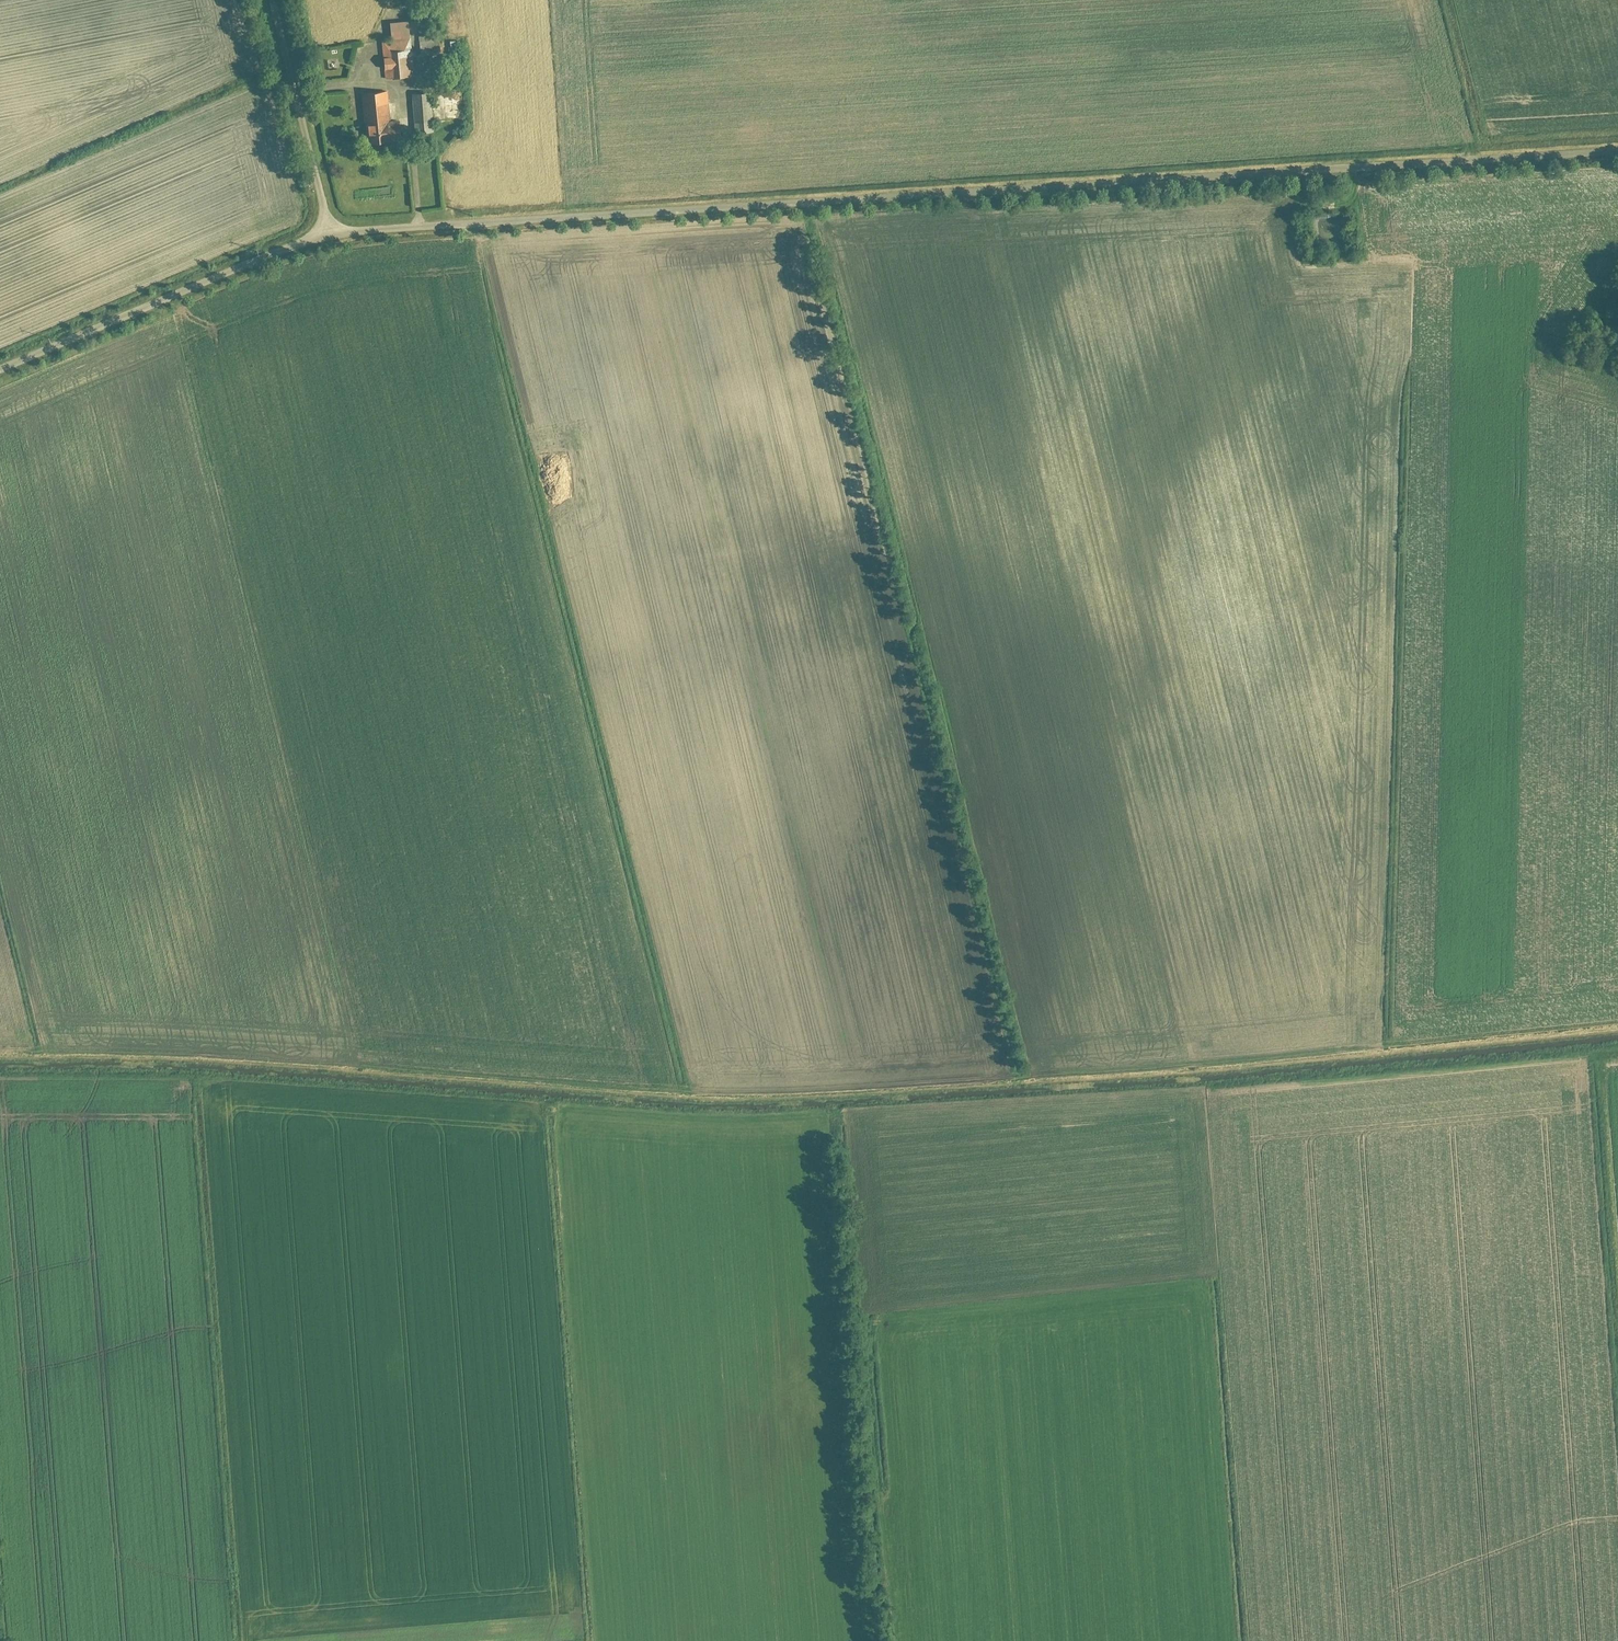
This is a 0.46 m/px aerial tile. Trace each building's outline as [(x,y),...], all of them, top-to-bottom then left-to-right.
[(380,42),(384,80),(412,77),(407,23),(390,25),(391,41),(380,42)] [(418,37),(420,56),(441,54),(439,35),(418,37)] [(360,95),(367,147),(401,142),(399,123),(390,124),(386,92),(360,95)] [(410,97),(413,135),(434,133),(431,95),(410,97)]
